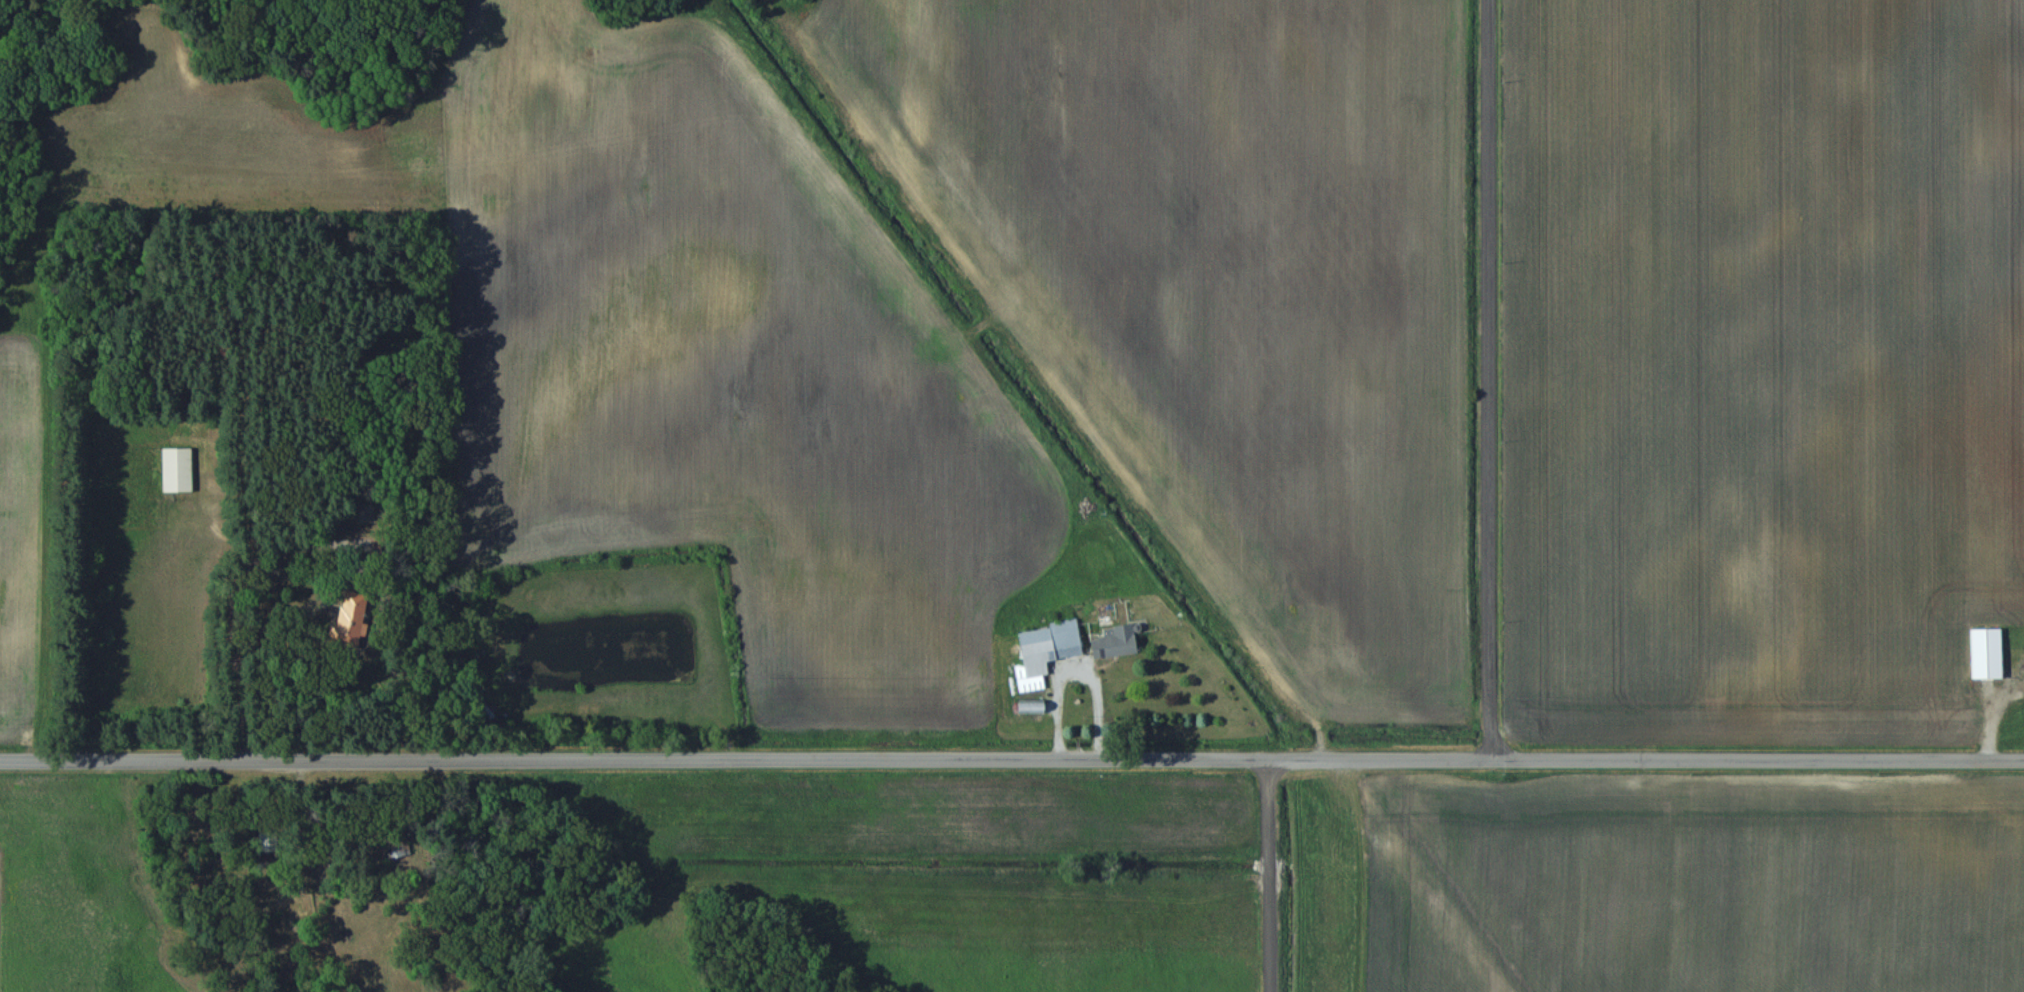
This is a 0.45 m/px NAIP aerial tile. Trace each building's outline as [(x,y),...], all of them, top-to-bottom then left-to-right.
[(157,492),(187,492),(187,447),(157,447),(157,492)] [(1078,655),(1073,619),(1046,622),(1047,628),(1010,632),(1018,693),(1044,689),(1040,660),(1078,655)] [(1085,639),(1088,659),(1133,652),(1129,624),(1106,627),(1107,635),(1085,639)] [(1966,628),(1966,679),(1996,679),(1996,628),(1966,628)]
